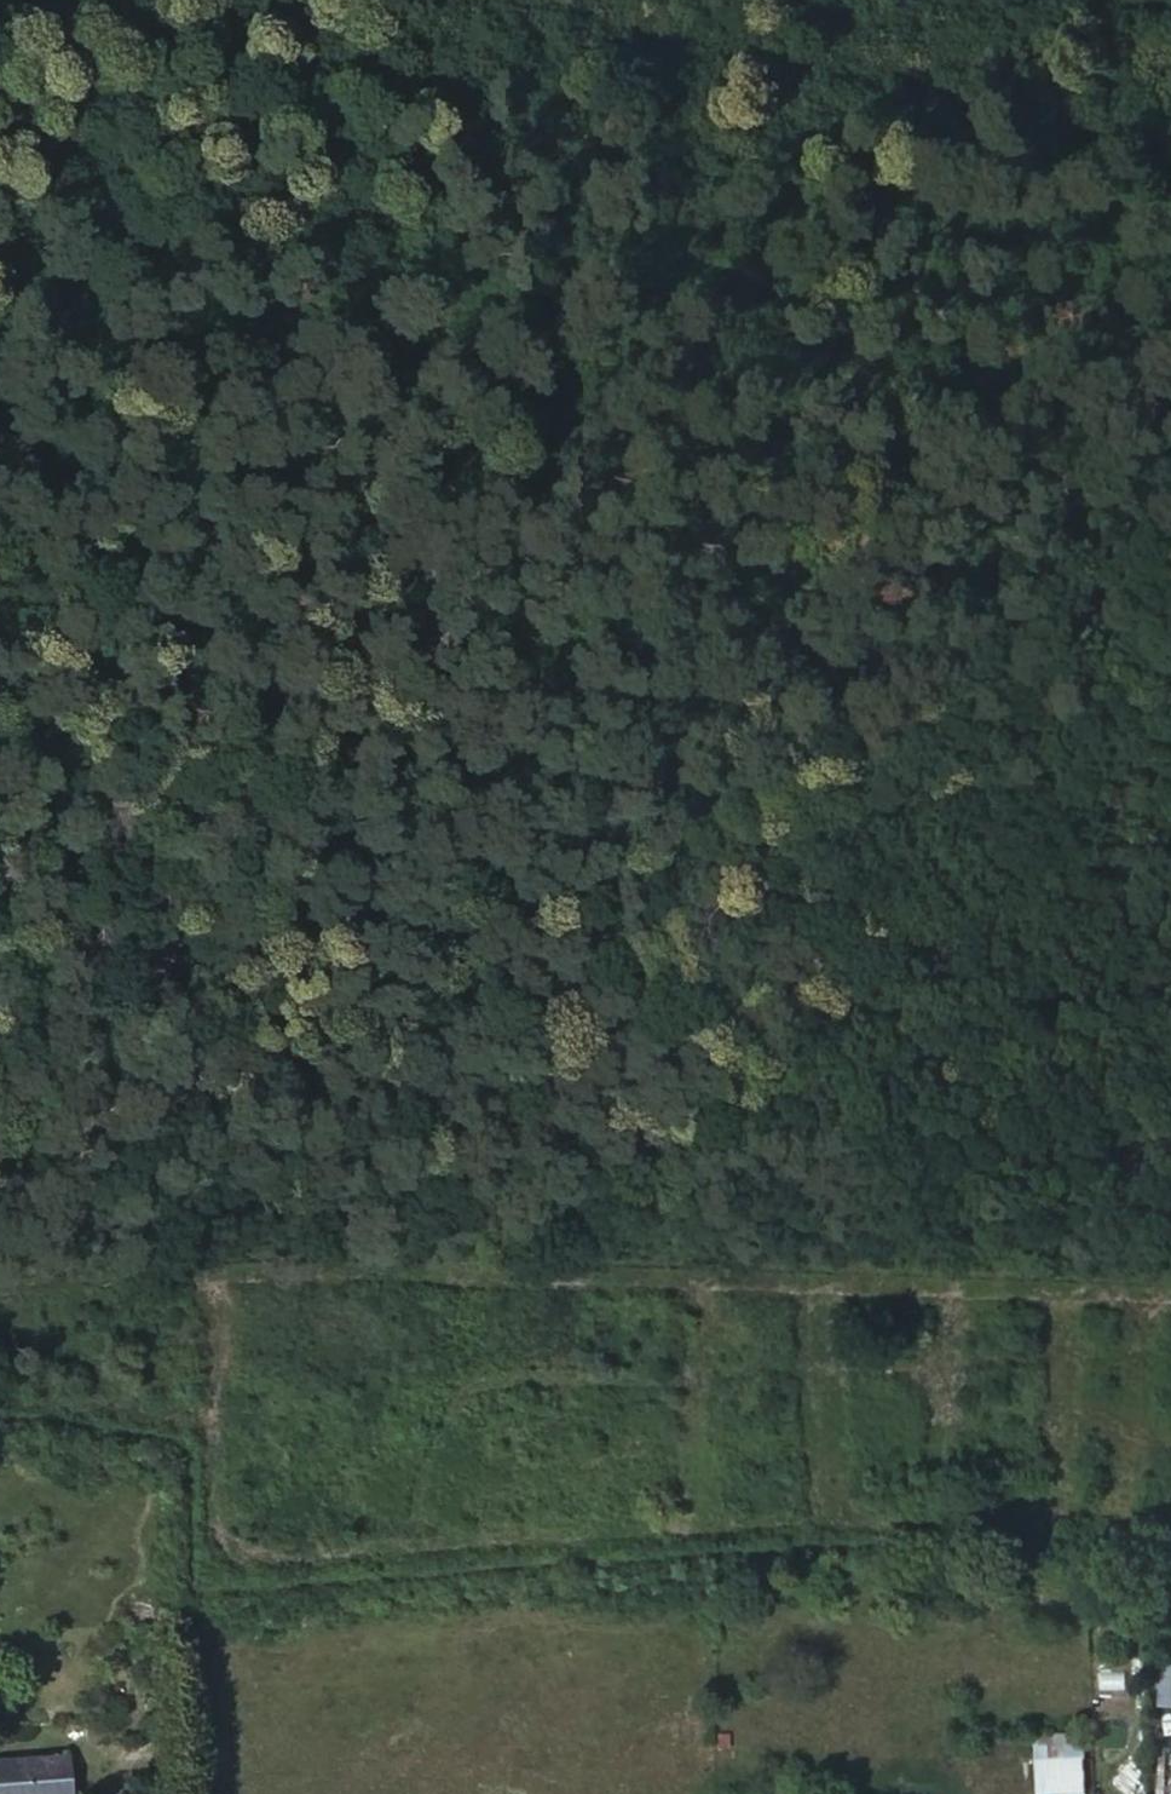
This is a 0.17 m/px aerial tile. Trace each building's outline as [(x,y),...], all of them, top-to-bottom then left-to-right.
[(1170,1707),(1170,1664),(1156,1663),(1154,1706),(1170,1707)] [(1030,1733),(1030,1793),(1079,1793),(1079,1733),(1030,1733)]
